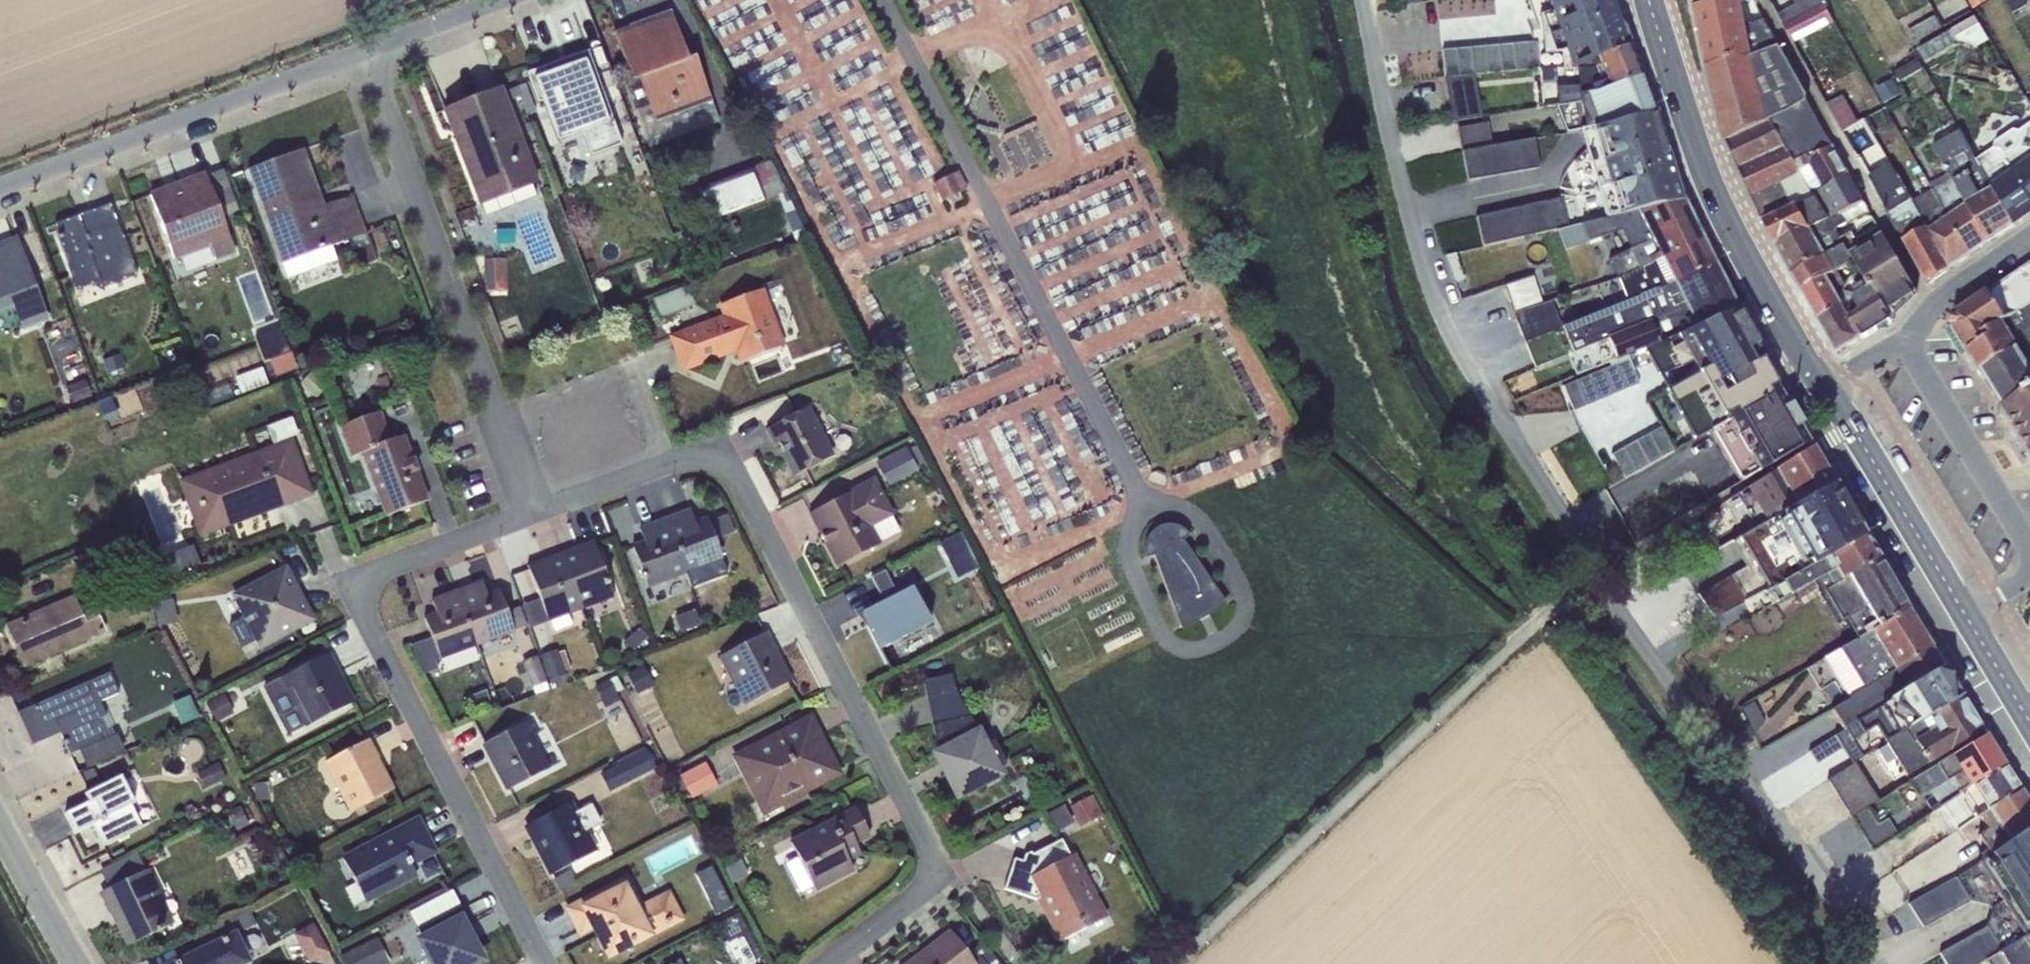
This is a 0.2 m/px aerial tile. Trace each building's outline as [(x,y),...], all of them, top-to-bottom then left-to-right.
[(1550,9),(1540,14),(1543,55),(1560,53),(1562,69),(1577,68),(1593,68),(1590,59),(1627,46),(1620,28),(1612,21),(1609,0),(1547,0),(1550,9)] [(1796,5),(1777,16),(1793,44),(1834,23),(1821,0),(1793,0),(1796,5)] [(1973,10),(1989,0),(1967,0),(1973,10)] [(2012,14),(2028,6),(2025,0),(2004,0),(2012,14)] [(1739,2),(1694,8),(1707,68),(1778,48),(1763,21),(1754,25),(1743,25),(1739,2)] [(669,11),(613,31),(630,80),(624,82),(648,147),(718,122),(694,56),(688,59),(669,11)] [(1935,16),(1904,34),(1912,48),(1943,29),(1935,16)] [(1973,18),(1919,49),(1926,62),(1958,43),(1973,45),(1976,50),(1988,43),(1973,18)] [(1473,75),(1540,69),(1537,40),(1441,50),(1444,79),(1473,75)] [(1593,68),(1577,68),(1578,87),(1638,76),(1627,46),(1590,59),(1593,68)] [(1778,48),(1707,68),(1725,141),(1809,102),(1778,48)] [(587,51),(542,67),(544,74),(588,59),(587,51)] [(544,74),(542,67),(525,73),(529,84),(536,103),(542,101),(545,109),(558,145),(582,136),(589,154),(618,144),(588,59),(544,74)] [(1916,60),(1893,73),(1899,83),(1922,70),(1916,60)] [(1473,75),(1444,79),(1453,120),(1480,117),(1473,75)] [(1578,87),(1558,88),(1558,106),(1554,106),(1565,133),(1579,130),(1651,110),(1638,76),(1578,87)] [(1893,80),(1875,89),(1883,105),(1902,95),(1893,80)] [(529,84),(516,88),(526,116),(545,109),(542,101),(536,103),(529,84)] [(499,89),(443,111),(451,132),(453,131),(458,143),(456,144),(483,214),(534,195),(530,186),(536,184),(499,89)] [(1841,132),(1858,122),(1842,96),(1827,104),(1841,132)] [(1809,102),(1725,141),(1738,170),(1824,130),(1809,102)] [(1651,110),(1579,130),(1606,218),(1609,218),(1639,212),(1682,200),(1678,200),(1651,110)] [(1461,152),(1492,147),(1488,123),(1457,128),(1461,152)] [(1975,160),(2013,227),(2029,215),(2029,124),(2019,131),(2014,130),(1995,144),(1993,149),(1975,160)] [(1824,130),(1738,170),(1760,218),(1811,195),(1800,177),(1836,155),(1824,130)] [(2013,227),(1975,160),(1960,134),(1934,147),(1949,173),(1988,243),(2013,227)] [(1492,147),(1461,152),(1466,181),(1537,168),(1532,140),(1492,147)] [(302,149),(246,170),(287,278),(336,261),(332,247),(348,242),(358,268),(376,261),(352,196),(312,211),(307,195),(314,193),(307,175),(310,174),(302,149)] [(1850,175),(1836,155),(1800,177),(1811,195),(1850,175)] [(769,161),(687,193),(698,224),(785,192),(769,161)] [(1949,270),(1911,203),(1890,166),(1868,178),(1927,285),(1949,270)] [(957,172),(933,184),(941,202),(965,189),(957,172)] [(1988,243),(1949,173),(1928,185),(1932,192),(1968,257),(1988,243)] [(223,223),(205,175),(177,185),(179,189),(166,193),(165,190),(149,196),(173,261),(210,248),(215,261),(235,254),(223,223)] [(1850,175),(1811,195),(1827,221),(1833,231),(1869,213),(1850,175)] [(1932,192),(1911,203),(1949,270),(1968,257),(1932,192)] [(1811,195),(1760,218),(1775,246),(1827,221),(1811,195)] [(1560,198),(1475,218),(1482,245),(1567,227),(1560,198)] [(1646,242),(1630,249),(1608,260),(1616,278),(1701,238),(1682,200),(1639,212),(1649,233),(1643,236),(1646,242)] [(78,216),(53,225),(77,289),(97,281),(100,288),(135,275),(109,204),(88,212),(91,219),(80,223),(78,216)] [(1639,212),(1609,218),(1614,233),(1622,231),(1630,249),(1646,242),(1643,236),(1649,233),(1639,212)] [(1609,218),(1606,218),(1555,230),(1562,250),(1614,233),(1609,218)] [(1827,221),(1775,246),(1792,276),(1855,240),(1851,233),(1838,241),(1833,231),(1827,221)] [(1843,305),(1840,307),(1860,340),(1865,337),(1864,335),(1872,330),(1873,331),(1892,320),(1888,312),(1916,293),(1883,236),(1862,248),(1850,255),(1853,261),(1860,272),(1850,278),(1841,303),(1843,305)] [(1701,238),(1616,278),(1626,301),(1713,262),(1701,238)] [(1855,240),(1792,276),(1800,291),(1836,271),(1853,261),(1850,255),(1862,248),(1856,238),(1855,240)] [(13,308),(21,332),(48,322),(16,239),(0,245),(0,313),(13,308)] [(504,259),(482,259),(484,292),(506,292),(504,259)] [(1561,327),(1525,342),(1535,368),(1567,355),(1575,374),(1607,361),(1641,347),(1735,308),(1713,262),(1626,301),(1561,327)] [(1836,271),(1800,291),(1817,321),(1840,307),(1843,305),(1841,303),(1835,292),(1845,286),(1836,271)] [(1513,313),(1541,303),(1532,276),(1503,286),(1513,313)] [(686,286),(651,300),(658,320),(694,306),(686,286)] [(722,319),(695,329),(706,360),(727,352),(725,348),(735,344),(740,359),(783,344),(763,288),(717,305),(722,319)] [(1541,303),(1513,313),(1525,342),(1561,327),(1550,300),(1541,303)] [(1840,307),(1817,321),(1837,354),(1860,340),(1840,307)] [(1779,390),(1735,308),(1641,347),(1650,363),(1695,438),(1709,430),(1779,390)] [(706,360),(695,329),(694,326),(668,336),(681,372),(707,362),(706,360)] [(1650,363),(1641,347),(1607,361),(1610,366),(1562,386),(1573,412),(1639,383),(1634,371),(1650,363)] [(290,350),(269,358),(276,377),(297,368),(290,350)] [(120,353),(103,359),(108,373),(125,367),(120,353)] [(261,366),(233,376),(240,394),(268,384),(261,366)] [(310,372),(298,383),(315,398),(326,387),(310,372)] [(85,379),(65,386),(70,403),(91,396),(85,379)] [(1779,390),(1709,430),(1739,483),(1809,442),(1779,390)] [(2002,411),(2015,432),(2018,437),(2024,447),(2029,456),(2029,394),(2002,411)] [(110,395),(95,400),(103,423),(119,417),(110,395)] [(807,407),(765,430),(774,446),(778,444),(795,476),(833,456),(807,407)] [(377,412),(338,427),(350,458),(360,454),(385,516),(426,501),(402,436),(388,441),(377,412)] [(272,445),(190,475),(208,522),(221,517),(224,524),(234,520),(234,521),(239,519),(241,517),(244,515),(247,513),(252,512),(255,512),(259,511),(263,510),(263,509),(273,506),(271,499),(302,487),(285,440),(291,438),(298,436),(291,418),(265,427),(272,445)] [(1661,427),(1611,455),(1625,479),(1674,450),(1661,427)] [(208,522),(190,475),(178,480),(199,539),(313,496),(291,438),(285,440),(302,487),(271,499),(273,506),(263,509),(263,510),(259,511),(255,512),(252,512),(247,513),(244,515),(241,517),(239,519),(234,521),(234,520),(224,524),(221,517),(208,522)] [(905,446),(875,462),(888,486),(918,470),(905,446)] [(1775,470),(1748,487),(1768,521),(1833,484),(1811,446),(1775,469),(1775,470)] [(850,492),(809,513),(836,567),(880,544),(879,543),(899,532),(891,516),(893,515),(874,477),(849,490),(850,492)] [(1863,536),(1833,484),(1731,542),(1745,567),(1697,595),(1712,621),(1760,594),(1863,536)] [(1768,521),(1748,487),(1727,500),(1737,515),(1740,513),(1751,531),(1768,521)] [(689,511),(664,520),(685,575),(690,588),(725,574),(720,559),(721,559),(706,519),(694,524),(689,511)] [(726,514),(712,519),(720,538),(733,533),(726,514)] [(685,575),(664,520),(639,530),(643,543),(631,547),(647,588),(685,575)] [(1153,555),(1180,630),(1226,606),(1181,541),(1188,537),(1186,534),(1183,530),(1176,527),(1171,526),(1165,526),(1158,528),(1152,531),(1148,535),(1145,542),(1144,550),(1146,559),(1153,555)] [(960,532),(938,542),(956,579),(978,568),(960,532)] [(1863,536),(1760,594),(1763,601),(1772,596),(1776,603),(1796,592),(1833,572),(1838,580),(1876,558),(1863,536)] [(574,550),(559,555),(580,610),(613,598),(592,541),(591,542),(592,546),(575,552),(574,550)] [(192,545),(153,559),(161,580),(200,565),(192,545)] [(580,610),(559,555),(545,560),(546,563),(529,569),(527,565),(526,566),(539,599),(548,622),(580,610)] [(1833,572),(1796,592),(1800,598),(1818,587),(1838,622),(1845,619),(1856,639),(1906,609),(1876,558),(1838,580),(1833,572)] [(284,568),(231,597),(242,619),(254,642),(256,646),(303,621),(300,616),(307,612),(304,605),(301,607),(300,604),(289,600),(294,586),(284,568)] [(886,600),(861,613),(867,625),(879,650),(930,624),(912,587),(896,595),(883,571),(870,578),(879,596),(883,594),(886,599),(886,600)] [(481,583),(456,592),(477,646),(513,634),(512,631),(506,612),(498,591),(486,596),(481,583)] [(477,646),(456,592),(430,602),(435,614),(423,619),(430,639),(410,646),(421,675),(436,669),(433,660),(477,646)] [(73,596),(4,625),(23,668),(105,632),(92,602),(77,609),(73,596)] [(539,599),(521,606),(529,629),(548,622),(539,599)] [(861,613),(886,600),(886,599),(853,611),(864,627),(867,625),(861,613)] [(173,601),(154,603),(156,627),(176,624),(173,601)] [(519,607),(506,612),(512,631),(526,626),(519,607)] [(1906,609),(1856,639),(1805,669),(1819,691),(1835,682),(1847,700),(1930,647),(1906,609)] [(695,612),(675,619),(680,634),(700,627),(695,612)] [(242,619),(229,625),(241,648),(254,642),(242,619)] [(639,629),(624,642),(633,652),(648,639),(639,629)] [(764,633),(718,657),(743,706),(787,683),(771,652),(773,651),(764,633)] [(1842,728),(1941,666),(1930,647),(1847,700),(1831,710),(1842,728)] [(556,650),(539,656),(550,685),(566,679),(564,672),(570,670),(563,650),(557,652),(556,650)] [(329,653),(278,680),(284,693),(291,690),(308,724),(310,726),(352,703),(340,681),(335,683),(330,673),(337,669),(329,653)] [(536,656),(521,662),(534,696),(549,690),(536,656)] [(1941,666),(1842,728),(1833,734),(1851,763),(1884,743),(1960,697),(1941,666)] [(643,667),(626,675),(636,694),(653,686),(643,667)] [(97,720),(105,717),(99,702),(117,693),(109,673),(17,713),(32,744),(59,732),(69,755),(78,751),(105,739),(97,720)] [(926,697),(955,690),(951,675),(922,681),(926,697)] [(616,677),(594,688),(604,708),(619,701),(616,694),(623,691),(616,677)] [(284,693),(278,680),(262,688),(286,735),(308,724),(291,690),(284,693)] [(485,689),(467,696),(472,709),(490,703),(485,689)] [(955,690),(926,697),(931,725),(969,717),(955,690)] [(223,696),(206,704),(215,722),(232,714),(223,696)] [(188,697),(171,704),(180,724),(197,717),(188,697)] [(1960,697),(1884,743),(1886,747),(1874,753),(1877,759),(1875,760),(1885,777),(1888,775),(1892,782),(1904,774),(1905,776),(1981,730),(1960,697)] [(105,739),(78,751),(86,770),(124,753),(116,734),(114,735),(107,716),(105,717),(97,720),(105,739)] [(969,717),(931,725),(940,763),(943,763),(948,773),(944,775),(956,798),(1003,773),(1000,769),(1005,766),(993,741),(987,744),(979,727),(975,729),(969,717)] [(532,719),(483,744),(507,790),(549,768),(533,736),(539,733),(532,719)] [(809,720),(732,760),(759,811),(835,771),(809,720)] [(1941,806),(2003,765),(1984,735),(1909,781),(1919,797),(1931,790),(1959,773),(1964,781),(1936,798),(1941,806)] [(367,739),(322,763),(348,813),(392,790),(374,760),(377,758),(367,739)] [(613,767),(598,774),(609,792),(655,769),(643,747),(611,764),(613,767)] [(704,762),(679,775),(691,799),(717,786),(704,762)] [(218,763),(196,773),(203,789),(225,780),(218,763)] [(1854,764),(1826,779),(1850,817),(1877,800),(1854,764)] [(2003,765),(1941,806),(1926,816),(1935,829),(1967,811),(1973,819),(1979,815),(2018,789),(2003,765)] [(1959,773),(1931,790),(1936,798),(1964,781),(1959,773)] [(88,803),(64,814),(74,835),(92,825),(102,846),(141,828),(121,777),(83,795),(88,803)] [(268,783),(252,784),(254,802),(269,801),(268,783)] [(1979,815),(1987,828),(1977,835),(1987,850),(1979,854),(1982,858),(2029,827),(2029,807),(2018,789),(1979,815)] [(1092,795),(1069,807),(1079,827),(1102,816),(1092,795)] [(586,831),(576,810),(571,801),(525,826),(551,875),(567,866),(596,850),(586,831)] [(590,803),(576,810),(586,831),(601,823),(590,803)] [(1063,805),(1047,813),(1057,831),(1072,823),(1063,805)] [(239,808),(225,815),(234,831),(248,825),(239,808)] [(854,809),(789,843),(813,890),(852,870),(846,860),(859,854),(854,843),(869,836),(854,809)] [(1865,809),(1851,818),(1873,852),(1876,849),(1897,835),(1887,819),(1876,826),(1865,809)] [(416,822),(342,860),(365,904),(417,878),(409,863),(431,851),(416,822)] [(1910,906),(1923,928),(1969,901),(1990,906),(1989,914),(1985,927),(1940,954),(1946,963),(1976,963),(2029,933),(2029,827),(1982,858),(1910,906)] [(656,872),(701,850),(692,832),(647,854),(656,872)] [(1013,859),(1003,890),(1035,900),(1039,898),(1064,947),(1066,946),(1062,939),(1083,928),(1107,916),(1075,853),(1068,856),(1060,840),(1029,856),(1026,863),(1013,859)] [(107,889),(147,870),(138,851),(99,871),(107,889)] [(739,860),(724,868),(732,883),(747,875),(739,860)] [(710,866),(694,874),(715,915),(731,907),(710,866)] [(147,870),(107,889),(101,891),(130,945),(174,922),(147,870)] [(629,879),(569,910),(580,931),(593,925),(608,955),(683,916),(668,888),(641,903),(629,879)] [(408,913),(420,936),(414,938),(427,963),(469,963),(479,959),(464,931),(471,927),(451,890),(408,913)] [(167,963),(248,963),(251,963),(237,933),(255,925),(247,909),(191,937),(197,949),(167,963)] [(740,935),(753,960),(760,957),(738,914),(718,924),(727,942),(740,935)] [(292,934),(308,963),(318,959),(321,963),(323,963),(332,959),(313,923),(292,934)] [(1062,939),(1066,946),(1071,956),(1092,945),(1083,928),(1062,939)] [(905,963),(974,963),(949,930),(905,963)] [(1983,960),(1986,963),(2029,963),(2029,933),(1983,960)] [(727,942),(721,945),(731,963),(755,963),(753,960),(740,935),(727,942)] [(339,956),(343,963),(383,963),(389,961),(376,937),(339,956)] [(981,943),(971,951),(979,962),(977,963),(997,963),(981,943)]
